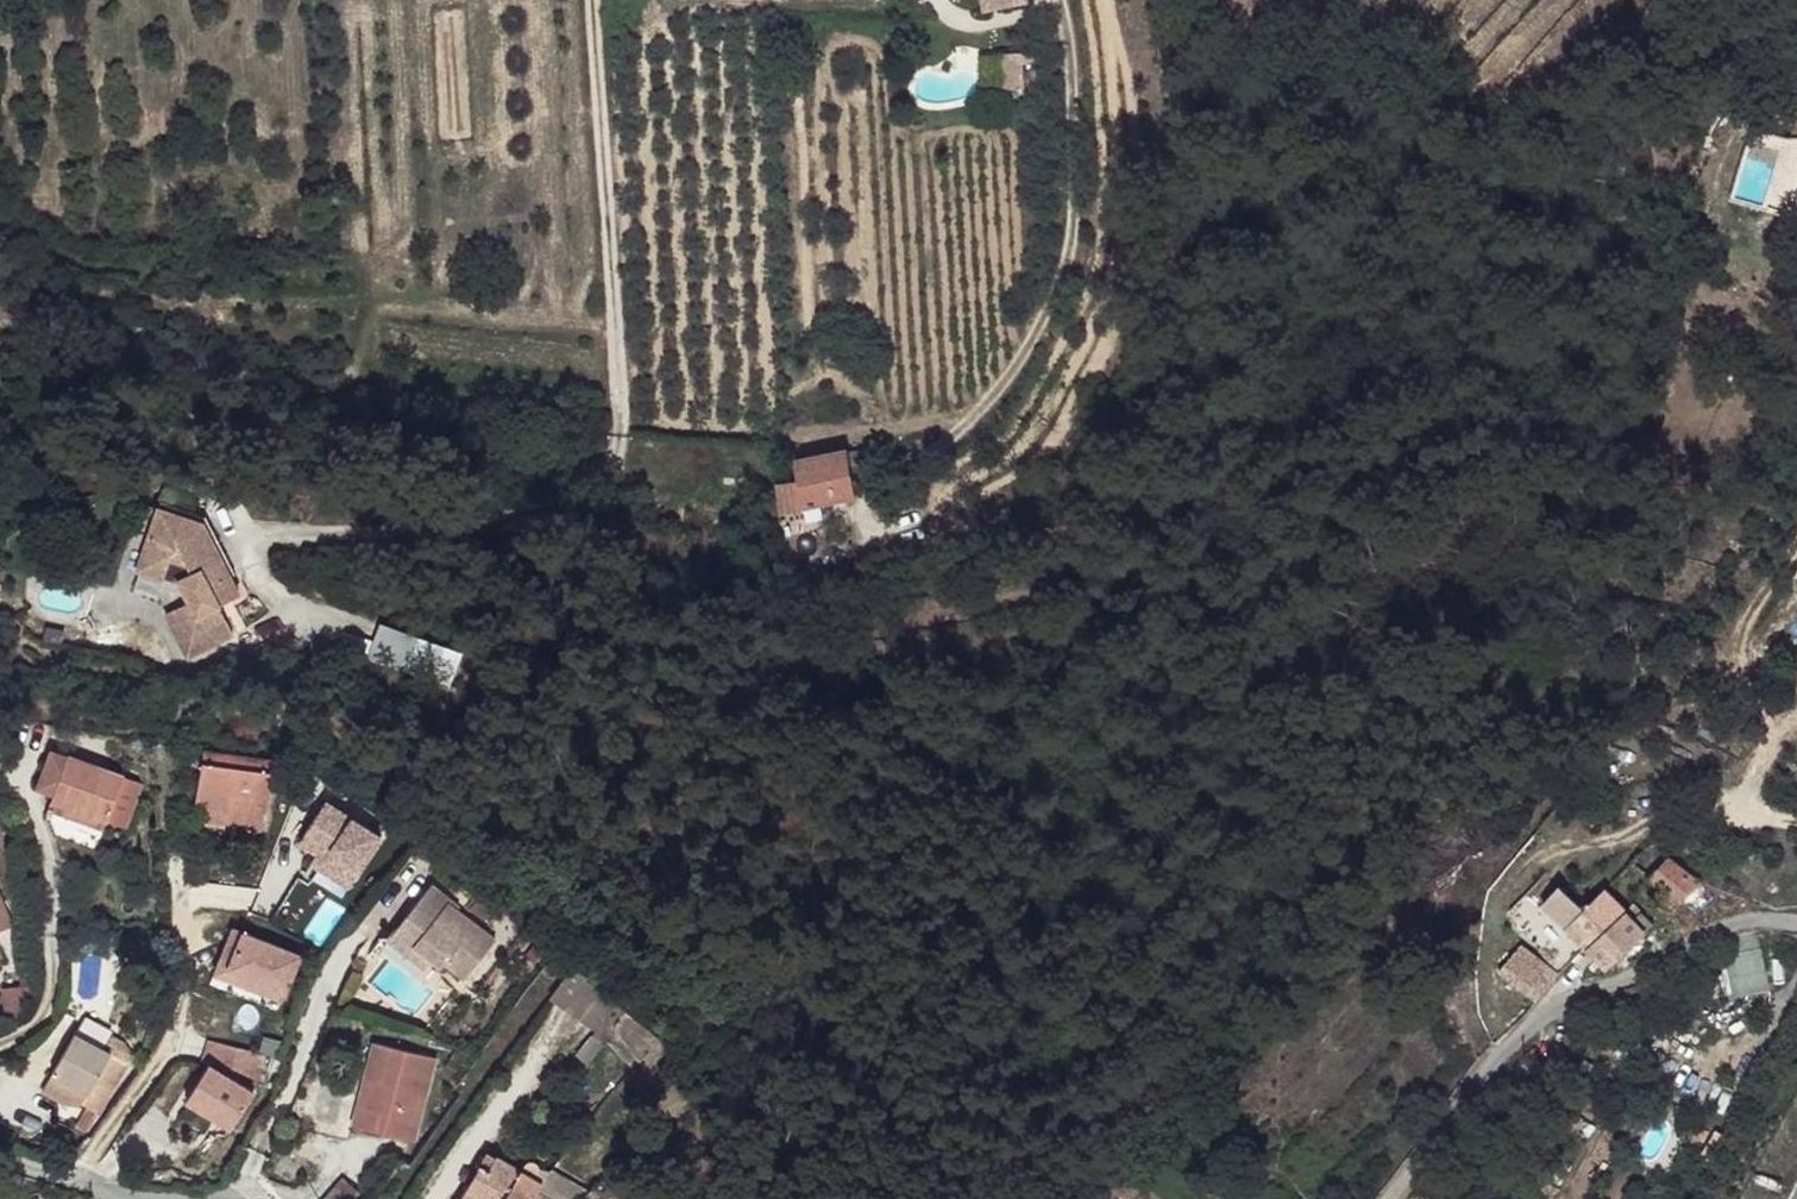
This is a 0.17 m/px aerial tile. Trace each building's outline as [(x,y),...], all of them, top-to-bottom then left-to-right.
[(983,1),(988,22),(1005,19),(1001,0),(987,0),(983,1)] [(1005,19),(1029,14),(1026,0),(1001,0),(1005,19)] [(1032,65),(1009,66),(1012,102),(1035,100),(1032,65)] [(1748,142),(1740,191),(1762,194),(1770,146),(1748,142)] [(848,456),(793,467),(802,514),(856,502),(848,456)] [(205,516),(155,501),(132,571),(172,583),(178,580),(193,602),(173,615),(200,658),(254,627),(235,600),(243,594),(233,576),(237,570),(205,516)] [(375,621),(365,661),(453,684),(463,644),(375,621)] [(123,773),(52,746),(36,785),(53,792),(50,799),(105,819),(123,773)] [(239,762),(203,757),(200,804),(232,811),(239,762)] [(277,769),(239,762),(232,811),(238,813),(234,821),(267,827),(277,769)] [(351,802),(324,781),(309,802),(337,822),(351,802)] [(105,819),(50,799),(48,808),(101,828),(105,819)] [(232,811),(200,804),(199,815),(234,821),(232,811)] [(1672,856),(1654,872),(1666,885),(1657,895),(1670,908),(1698,882),(1672,856)] [(445,896),(426,879),(394,918),(410,935),(404,941),(422,956),(433,966),(438,961),(459,980),(489,940),(443,901),(445,896)] [(9,907),(0,890),(0,911),(9,907)] [(1564,891),(1546,908),(1584,947),(1622,906),(1607,891),(1587,913),(1564,891)] [(1622,906),(1584,947),(1604,967),(1643,929),(1622,906)] [(410,935),(394,918),(379,934),(414,967),(422,956),(404,941),(410,935)] [(232,921),(212,970),(283,1000),(304,951),(232,921)] [(1521,945),(1507,964),(1545,993),(1559,973),(1521,945)] [(1726,953),(1732,995),(1767,991),(1761,948),(1726,953)] [(613,997),(571,968),(549,997),(599,1032),(613,997)] [(0,987),(0,996),(6,1020),(18,1018),(30,1001),(34,977),(0,987)] [(96,1046),(68,1031),(41,1073),(76,1094),(89,1076),(98,1062),(104,1052),(96,1046)] [(230,1128),(270,1064),(223,1035),(183,1100),(230,1128)] [(391,1050),(374,1046),(349,1130),(371,1139),(374,1128),(364,1124),(373,1088),(381,1090),(391,1050)] [(437,1062),(391,1050),(381,1090),(373,1088),(364,1124),(374,1128),(371,1139),(414,1151),(419,1131),(410,1128),(417,1100),(426,1102),(437,1062)] [(107,1070),(98,1062),(89,1076),(100,1082),(107,1070)] [(410,1128),(419,1131),(426,1102),(417,1100),(410,1128)] [(482,1156),(457,1198),(536,1198),(532,1196),(538,1187),(482,1156)]
